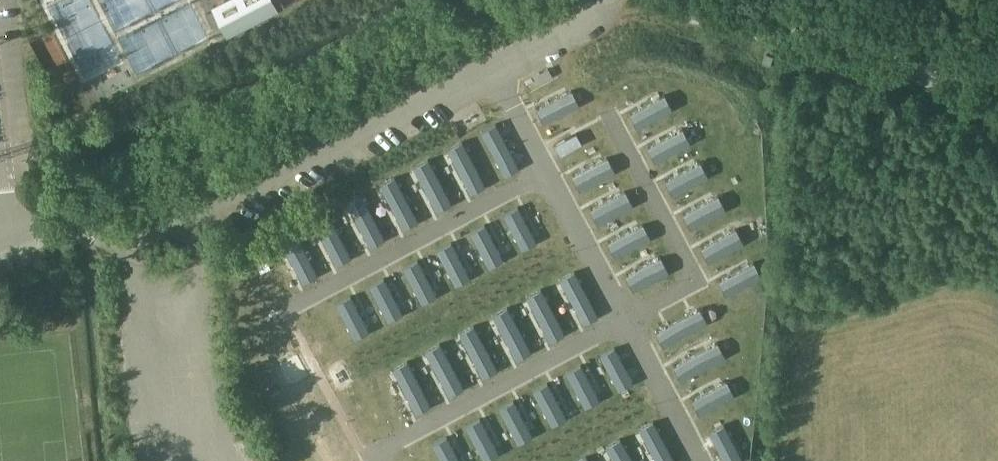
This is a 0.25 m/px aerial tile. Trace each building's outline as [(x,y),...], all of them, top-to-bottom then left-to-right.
[(226,36),(276,11),(271,0),(225,0),(211,7),(226,36)] [(699,29),(691,33),(701,52),(709,48),(699,29)] [(549,68),(538,74),(543,82),(553,75),(549,68)] [(571,90),(536,109),(543,123),(579,104),(571,90)] [(664,94),(629,113),(636,127),(672,108),(664,94)] [(597,117),(554,139),(562,155),(605,133),(597,117)] [(495,123),(481,131),(504,175),(518,167),(495,123)] [(682,128),(647,147),(654,161),(690,142),(682,128)] [(462,141),(447,149),(470,193),(485,186),(462,141)] [(607,157),(572,176),(579,190),(615,171),(607,157)] [(428,159),(413,166),(437,211),(451,203),(428,159)] [(700,162),(665,181),(672,195),(708,176),(700,162)] [(394,177),(380,184),(403,228),(417,221),(394,177)] [(625,191),(589,209),(597,224),(632,205),(625,191)] [(361,194),(347,202),(370,246),(384,239),(361,194)] [(718,195),(682,214),(690,228),(725,209),(718,195)] [(517,207),(503,214),(522,249),(536,242),(517,207)] [(327,212),(313,220),(336,264),(350,257),(327,212)] [(484,224),(470,232),(489,267),(503,260),(484,224)] [(643,224),(607,243),(615,257),(650,238),(643,224)] [(736,229),(700,247),(708,262),(743,243),(736,229)] [(293,230),(279,238),(303,282),(317,274),(293,230)] [(451,242),(437,249),(455,285),(470,278),(451,242)] [(661,258),(625,276),(633,290),(668,272),(661,258)] [(417,260),(403,267),(422,303),(436,295),(417,260)] [(754,262),(718,281),(726,295),(761,276),(754,262)] [(574,272),(560,279),(583,323),(597,316),(574,272)] [(384,278),(369,285),(388,321),(402,313),(384,278)] [(540,289),(526,297),(550,341),(564,333),(540,289)] [(350,295),(336,303),(355,338),(369,331),(350,295)] [(507,307),(493,315),(516,359),(530,351),(507,307)] [(700,309),(655,333),(663,347),(707,323),(700,309)] [(473,325),(459,333),(483,377),(497,369),(473,325)] [(439,343),(425,351),(449,395),(463,387),(439,343)] [(717,343),(673,366),(681,380),(725,357),(717,343)] [(614,347),(600,355),(619,390),(633,382),(614,347)] [(407,361),(393,368),(416,413),(430,405),(407,361)] [(580,365),(566,372),(585,408),(599,400),(580,365)] [(726,381),(691,400),(699,414),(734,395),(726,381)] [(547,383),(533,390),(552,425),(566,418),(547,383)] [(513,401),(499,408),(518,444),(532,436),(513,401)] [(465,426),(484,460),(485,460),(499,454),(480,418),(465,426)] [(639,429),(656,460),(674,460),(653,421),(639,429)] [(709,432),(724,460),(741,460),(742,460),(723,425),(709,432)] [(432,444),(441,460),(459,460),(446,436),(432,444)] [(606,447),(613,460),(631,460),(620,439),(606,447)]
